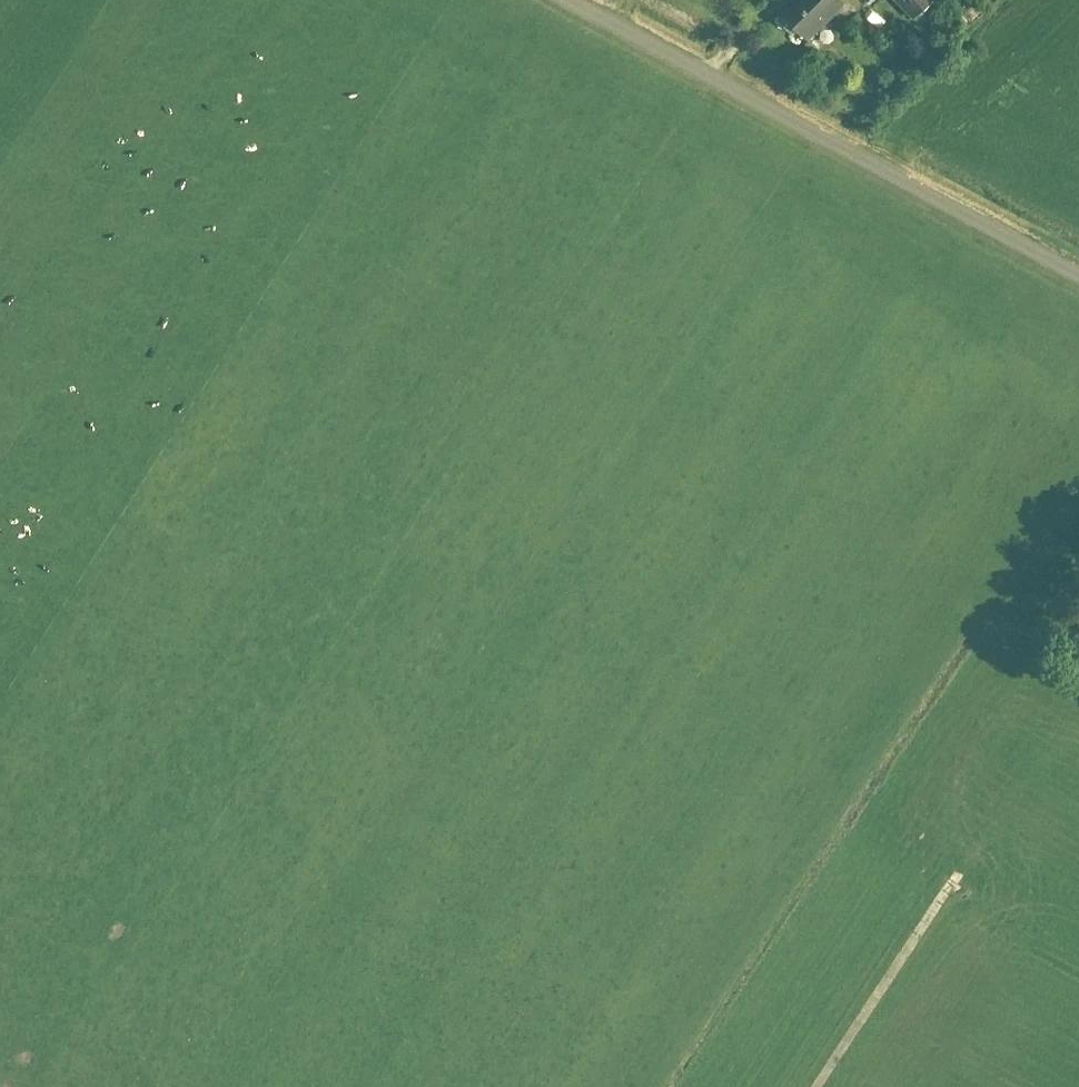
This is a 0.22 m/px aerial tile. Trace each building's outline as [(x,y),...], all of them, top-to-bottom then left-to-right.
[(780,11),(808,40),(841,7),(834,0),(791,0),(780,11)] [(913,18),(931,0),(896,0),(913,18)]
